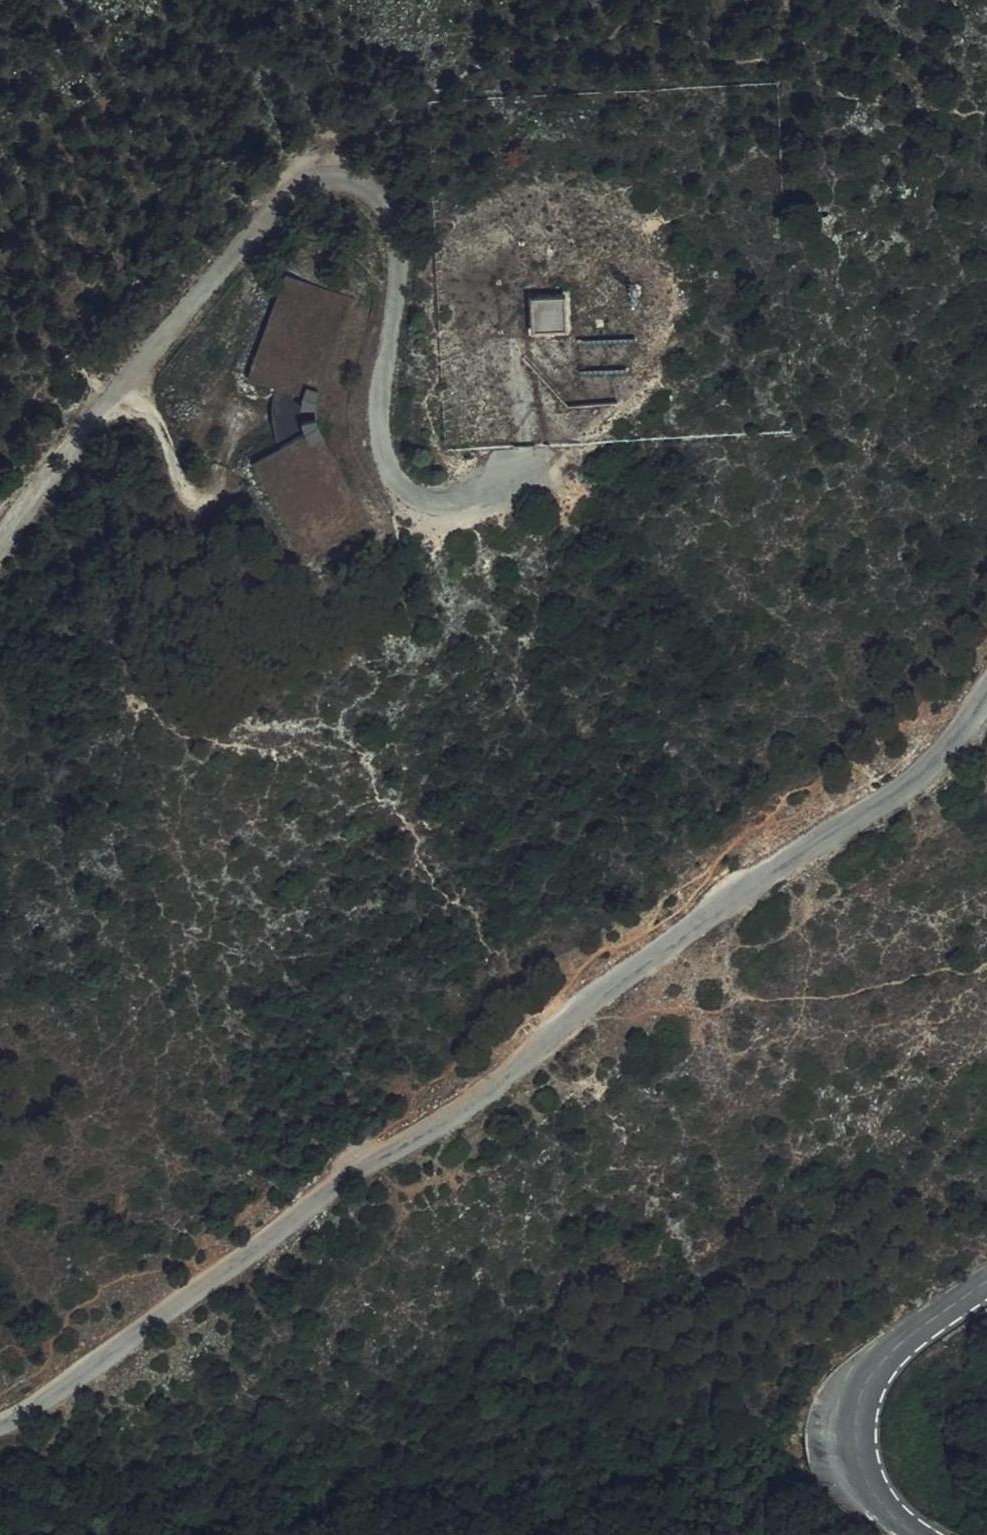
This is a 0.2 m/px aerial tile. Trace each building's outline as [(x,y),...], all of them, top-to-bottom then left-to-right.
[(302,557),(368,524),(314,426),(315,402),(318,389),(351,297),(281,271),(243,376),(270,386),(269,413),(271,430),(277,447),(249,463),(302,557)] [(533,327),(566,329),(567,295),(534,293),(533,327)]
